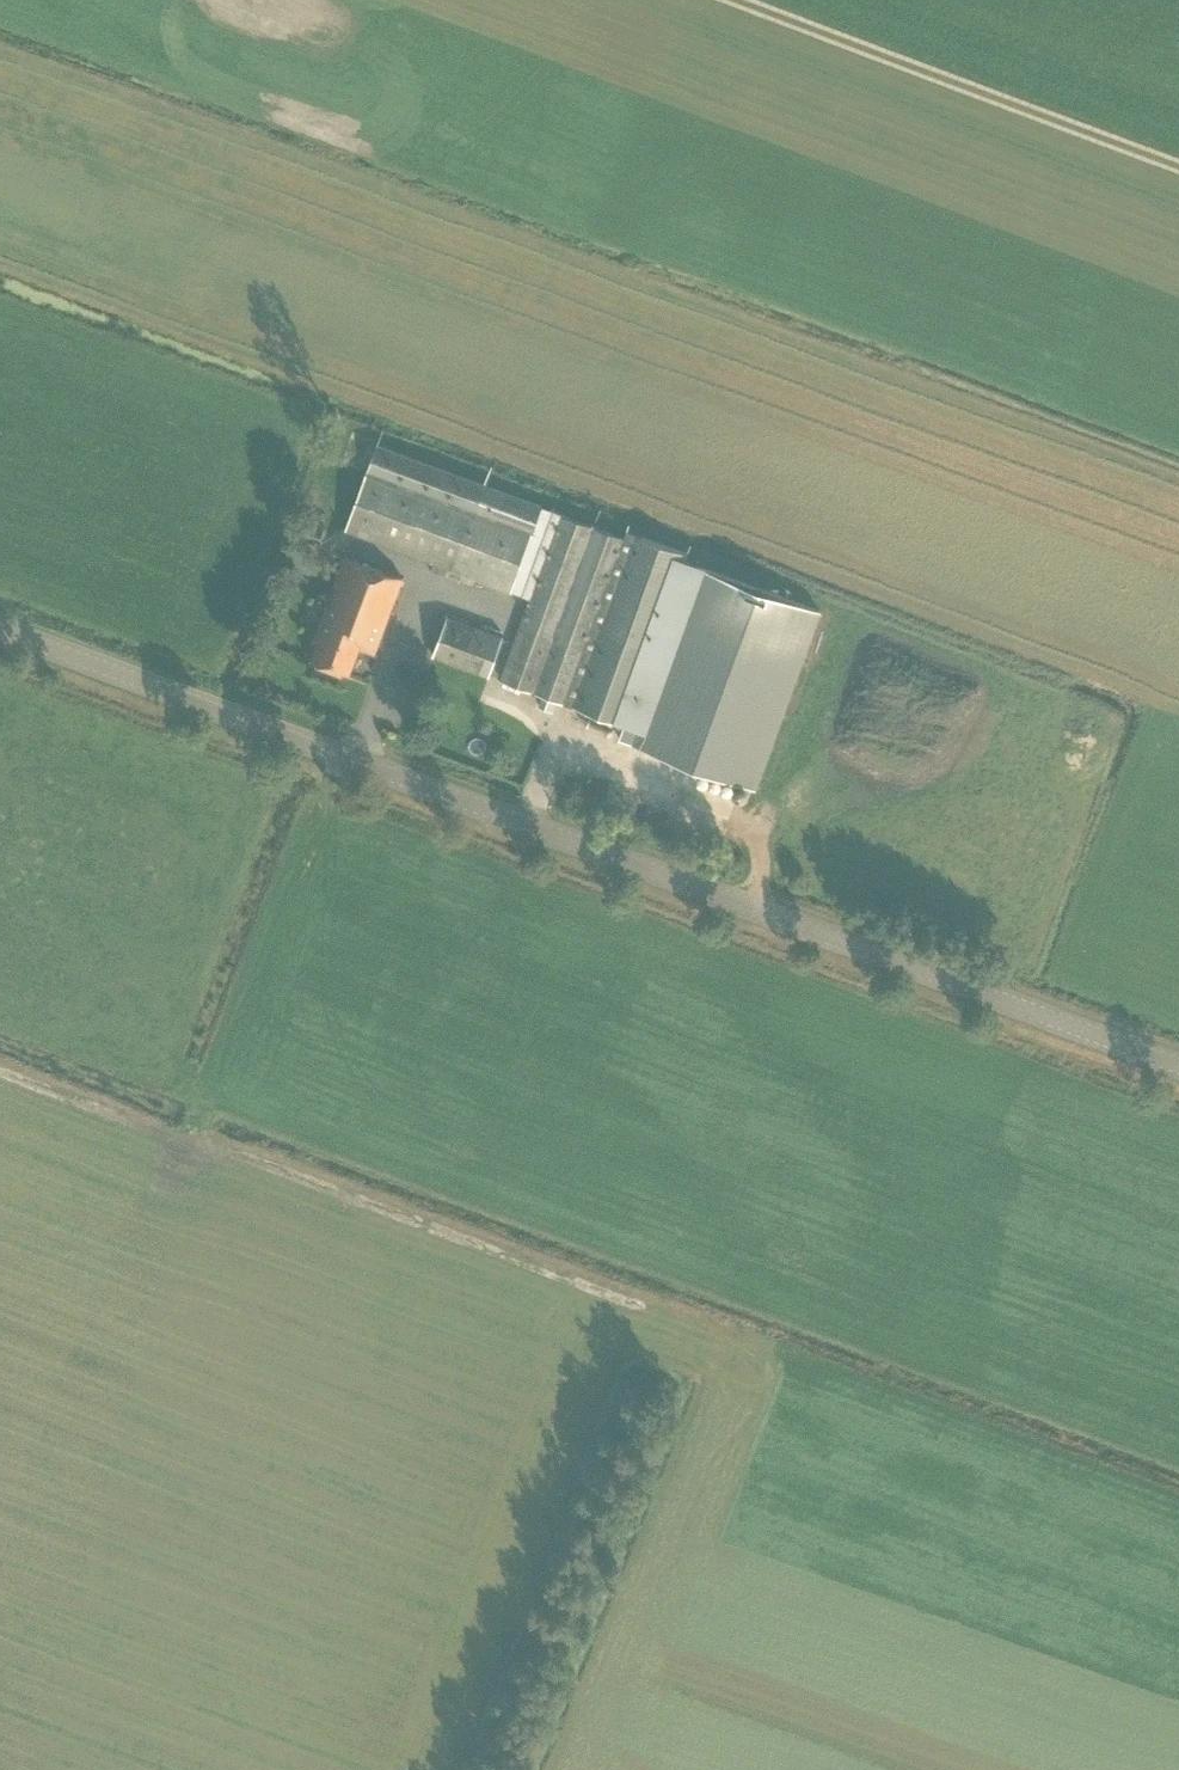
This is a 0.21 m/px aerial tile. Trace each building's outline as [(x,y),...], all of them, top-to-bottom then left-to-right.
[(821,609),(687,560),(688,558),(628,535),(626,541),(564,517),(565,513),(379,444),(346,529),(531,600),(500,682),(540,697),(555,703),(622,729),(624,724),(637,729),(632,743),(755,789),(821,609)] [(374,653),(402,577),(346,557),(316,640),(317,640),(311,659),(350,673),(359,648),(374,653)] [(487,677),(501,638),(447,618),(433,657),(487,677)] [(540,697),(537,707),(552,713),(555,703),(540,697)]
